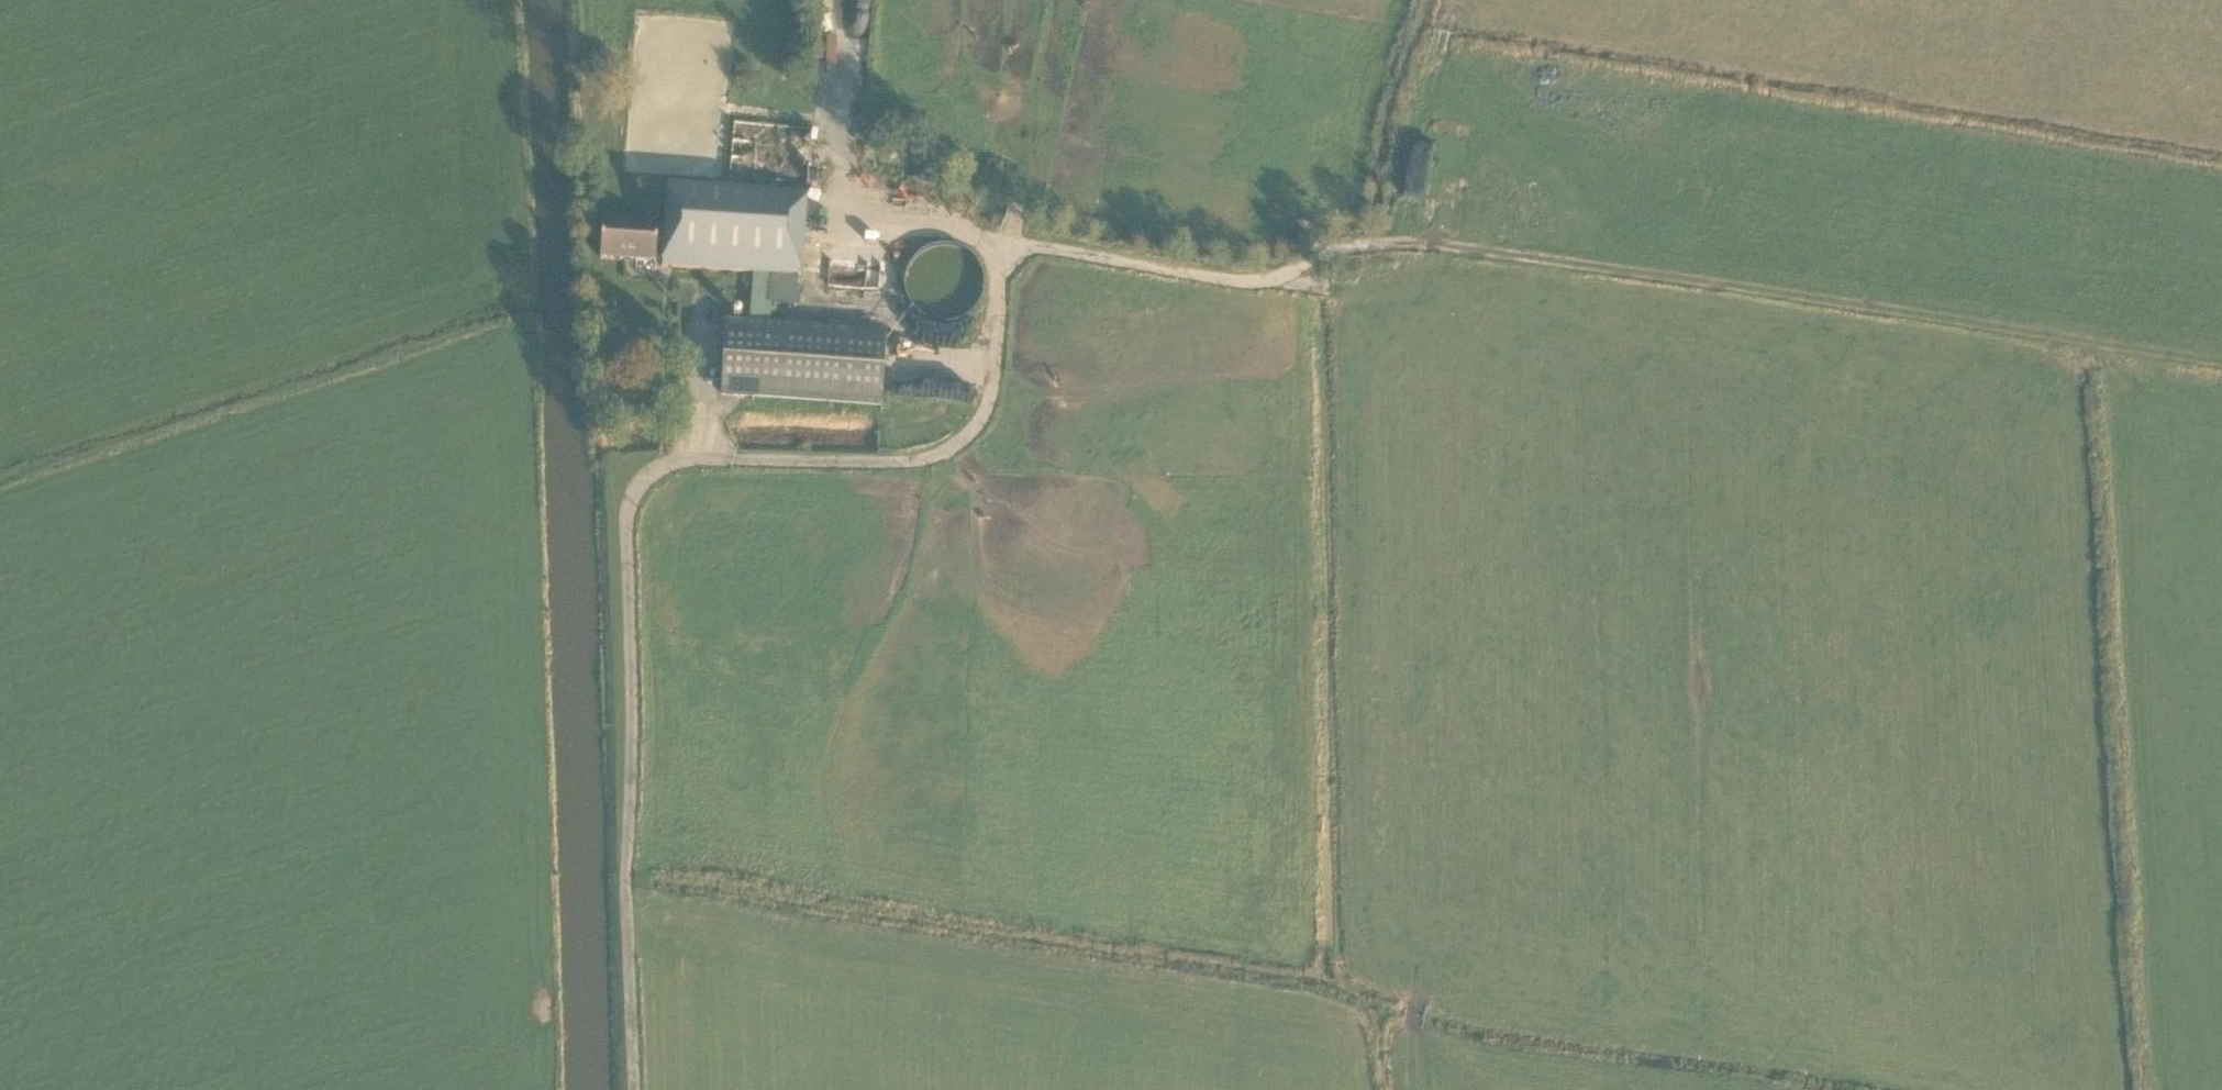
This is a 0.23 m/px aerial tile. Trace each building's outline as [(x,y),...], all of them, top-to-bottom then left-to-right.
[(797,308),(798,278),(800,278),(810,129),(733,123),(731,145),(729,181),(772,185),(771,192),(667,183),(664,227),(602,223),(600,260),(661,264),(661,268),(753,275),(750,323),(726,322),(721,399),(881,409),(887,333),(770,325),(772,307),(797,308)]
